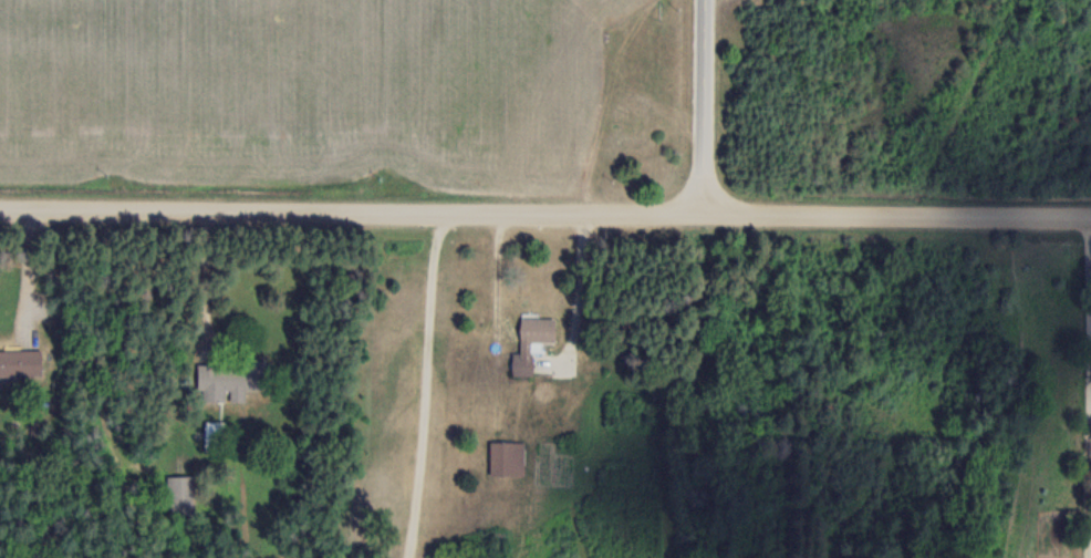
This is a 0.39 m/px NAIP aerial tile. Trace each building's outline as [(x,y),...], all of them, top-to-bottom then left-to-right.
[(518,352),(511,352),(511,375),(532,375),(532,342),(553,342),(553,318),(518,318),(518,352)] [(0,350),(0,376),(42,376),(42,350),(0,350)] [(243,402),(244,390),(266,390),(266,360),(242,360),(242,365),(198,365),(198,402),(243,402)] [(205,448),(220,448),(220,423),(205,423),(205,448)] [(489,474),(523,474),(523,441),(489,441),(489,474)] [(167,515),(195,515),(195,476),(167,476),(167,515)]
